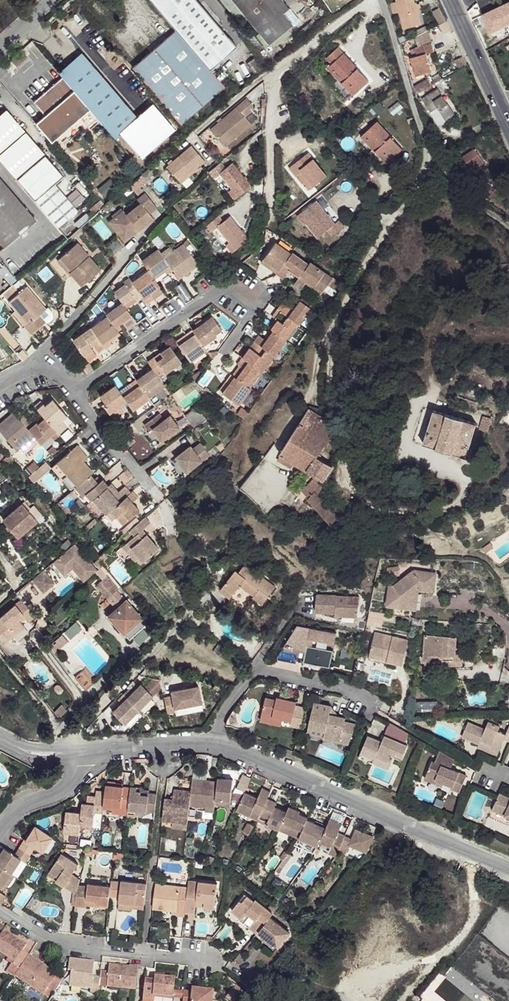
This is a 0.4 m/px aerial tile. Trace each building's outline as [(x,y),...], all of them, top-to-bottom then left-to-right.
[(210,69),(236,47),(197,0),(151,0),(210,69)] [(238,21),(241,18),(245,24),(250,20),(260,33),(269,44),(273,41),(287,29),(293,25),(283,13),(289,8),(282,0),(220,0),(238,21)] [(414,0),(397,0),(397,2),(391,3),(394,13),(399,12),(404,29),(421,25),(417,9),(416,5),(416,3),(414,3),(414,0)] [(478,18),(486,36),(508,25),(508,4),(478,18)] [(439,25),(446,21),(439,8),(432,12),(439,25)] [(423,27),(415,31),(417,36),(426,32),(423,27)] [(287,29),(273,41),(276,45),(291,33),(287,29)] [(434,51),(428,30),(426,32),(417,36),(416,36),(419,47),(415,48),(417,56),(413,57),(410,58),(416,76),(432,71),(427,53),(434,51)] [(224,88),(175,31),(133,66),(182,123),(224,88)] [(269,44),(260,33),(256,36),(266,47),(269,44)] [(369,81),(338,47),(326,58),(332,64),(328,68),(348,90),(355,83),(360,88),(369,81)] [(137,119),(81,54),(59,73),(63,77),(98,118),(115,138),(137,119)] [(98,118),(63,77),(33,102),(45,115),(35,123),(51,142),(81,116),(89,126),(98,118)] [(413,87),(416,95),(432,85),(428,79),(413,87)] [(355,83),(348,90),(353,95),(360,88),(355,83)] [(438,125),(454,115),(438,89),(426,96),(431,103),(426,106),(438,125)] [(431,103),(426,96),(422,98),(426,106),(431,103)] [(252,106),(246,98),(210,129),(225,147),(251,124),(245,117),(252,112),(252,106)] [(0,115),(0,159),(58,227),(77,211),(54,184),(63,176),(6,110),(0,115)] [(402,149),(377,122),(361,136),(381,159),(389,152),(394,157),(402,149)] [(204,161),(191,146),(166,167),(179,181),(191,171),(192,172),(204,161)] [(484,163),(475,149),(461,158),(470,172),(484,163)] [(389,152),(381,159),(386,164),(394,157),(389,152)] [(313,186),(326,176),(308,153),(289,168),(296,176),(298,175),(302,172),(313,186)] [(238,197),(251,186),(232,163),(225,169),(220,162),(208,172),(213,178),(219,173),(238,197)] [(191,171),(179,181),(181,183),(193,173),(192,172),(191,171)] [(313,186),(302,172),(298,175),(310,189),(313,186)] [(146,182),(141,175),(129,185),(135,191),(146,182)] [(484,177),(475,183),(483,193),(486,190),(488,192),(493,188),(484,177)] [(0,179),(0,242),(5,247),(36,220),(0,179)] [(483,193),(475,183),(470,187),(477,197),(483,193)] [(119,235),(124,242),(136,233),(134,230),(136,228),(138,231),(153,219),(150,214),(157,208),(145,193),(137,200),(141,203),(127,215),(123,210),(113,219),(123,232),(119,235)] [(111,201),(103,208),(105,211),(113,204),(111,201)] [(316,201),(297,216),(304,225),(306,223),(310,220),(322,235),(328,230),(332,236),(344,227),(339,221),(334,224),(316,201)] [(248,240),(229,216),(222,222),(218,216),(206,225),(211,231),(217,227),(229,242),(235,250),(248,240)] [(123,232),(113,219),(109,222),(119,235),(123,232)] [(318,238),(322,235),(310,220),(306,223),(318,238)] [(72,239),(81,231),(79,228),(70,236),(72,239)] [(172,269),(179,279),(198,265),(186,247),(190,244),(187,240),(183,244),(173,251),(164,257),(172,269)] [(235,250),(229,242),(226,245),(232,253),(235,250)] [(276,273),(290,254),(275,242),(263,258),(271,265),(269,268),(276,273)] [(70,272),(82,286),(100,269),(77,243),(60,257),(72,270),(70,272)] [(161,253),(164,257),(173,251),(170,247),(161,253)] [(158,249),(141,260),(148,270),(153,277),(163,270),(166,274),(172,269),(164,257),(161,253),(158,249)] [(276,273),(275,274),(282,279),(289,270),(298,277),(307,264),(291,252),(290,254),(276,273)] [(72,270),(60,257),(57,260),(69,273),(70,272),(72,270)] [(271,265),(263,258),(260,262),(269,268),(271,265)] [(298,277),(293,283),(301,289),(305,283),(320,294),(323,290),(327,285),(335,291),(339,284),(309,262),(307,264),(298,277)] [(148,270),(132,282),(142,296),(147,304),(155,298),(150,292),(159,286),(156,281),(153,277),(148,270)] [(163,270),(153,277),(156,281),(166,274),(163,270)] [(142,296),(132,282),(129,278),(123,282),(124,284),(114,291),(122,303),(123,304),(133,297),(136,301),(142,296)] [(3,293),(9,300),(18,293),(12,285),(3,293)] [(327,285),(323,290),(331,296),(335,291),(327,285)] [(25,327),(31,334),(45,322),(39,315),(46,309),(26,286),(18,293),(9,300),(8,302),(15,310),(28,325),(25,327)] [(150,292),(155,298),(164,292),(159,286),(150,292)] [(126,308),(136,301),(133,297),(123,304),(126,308)] [(282,302),(277,309),(298,324),(310,308),(299,300),(293,310),(282,302)] [(107,316),(117,331),(122,328),(120,326),(132,317),(126,308),(123,304),(122,303),(106,314),(107,316)] [(298,324),(277,309),(272,316),(277,320),(270,329),(273,330),(285,339),(295,326),(297,327),(298,324)] [(28,325),(15,310),(13,312),(25,327),(28,325)] [(105,347),(105,348),(111,344),(110,342),(108,339),(118,332),(117,331),(107,316),(91,328),(105,347)] [(192,330),(203,345),(216,336),(215,334),(221,330),(211,317),(192,330)] [(98,352),(105,347),(91,328),(91,327),(73,340),(84,355),(92,350),(90,345),(87,342),(89,340),(92,344),(98,352)] [(273,330),(270,329),(263,339),(265,340),(273,330)] [(203,345),(192,330),(186,335),(188,338),(179,345),(190,361),(206,350),(203,345)] [(274,356),(285,340),(285,339),(273,330),(265,340),(263,339),(258,335),(253,341),(273,356),(274,356)] [(108,339),(110,342),(120,334),(118,332),(108,339)] [(176,341),(179,345),(188,338),(186,335),(176,341)] [(253,341),(242,357),(261,372),(273,356),(253,341)] [(154,357),(147,362),(152,369),(156,375),(163,370),(165,373),(181,362),(170,346),(160,353),(163,357),(157,361),(154,357)] [(92,350),(84,355),(88,361),(96,355),(92,350)] [(160,353),(154,357),(157,361),(163,357),(160,353)] [(249,388),(261,372),(242,357),(236,364),(239,366),(243,369),(236,378),(249,388)] [(82,368),(87,374),(93,369),(89,363),(82,368)] [(243,369),(239,366),(232,375),(236,378),(243,369)] [(75,373),(78,377),(84,373),(81,369),(75,373)] [(160,400),(170,394),(156,375),(152,369),(136,380),(149,399),(156,394),(160,400)] [(232,375),(231,374),(226,381),(229,383),(222,393),(239,405),(250,389),(249,388),(236,378),(232,375)] [(133,410),(149,399),(136,380),(130,384),(132,386),(121,394),(126,401),(131,408),(133,410)] [(229,383),(226,381),(219,390),(222,393),(229,383)] [(132,386),(130,384),(119,392),(121,394),(132,386)] [(124,413),(119,406),(126,401),(121,394),(119,392),(115,385),(100,396),(106,405),(104,406),(114,420),(124,413)] [(299,399),(290,393),(283,401),(292,408),(299,399)] [(40,400),(34,405),(43,417),(45,418),(56,431),(58,433),(67,426),(61,419),(66,415),(52,399),(44,405),(40,400)] [(124,413),(131,408),(126,401),(119,406),(124,413)] [(193,427),(205,418),(197,407),(185,416),(193,427)] [(321,410),(310,407),(280,454),(293,462),(316,476),(323,481),(332,466),(317,457),(330,437),(321,410)] [(237,414),(244,419),(248,413),(241,408),(237,414)] [(476,424),(433,410),(423,444),(436,448),(436,449),(453,454),(453,453),(466,457),(476,424)] [(13,412),(0,423),(0,431),(10,443),(14,439),(15,441),(12,445),(16,450),(20,447),(25,453),(38,441),(28,430),(26,427),(18,418),(13,412)] [(18,418),(26,427),(31,422),(24,414),(18,418)] [(152,429),(161,441),(179,428),(170,416),(164,420),(160,414),(145,424),(149,430),(152,429)] [(491,418),(483,416),(479,429),(488,431),(491,418)] [(36,423),(28,430),(38,441),(40,444),(51,435),(53,433),(57,438),(59,436),(55,432),(56,431),(45,418),(38,424),(36,423)] [(190,447),(175,458),(186,473),(209,456),(200,444),(192,450),(190,447)] [(51,456),(57,451),(53,447),(48,452),(51,456)] [(65,473),(77,486),(90,474),(93,472),(72,449),(52,467),(60,477),(65,473)] [(7,464),(13,459),(10,454),(3,460),(7,464)] [(293,462),(280,454),(277,459),(290,468),(293,462)] [(32,473),(28,476),(33,482),(51,467),(45,461),(39,467),(32,473)] [(32,473),(39,467),(34,461),(28,467),(32,473)] [(132,476),(127,469),(124,472),(129,478),(132,476)] [(93,499),(108,486),(102,479),(101,481),(98,483),(94,479),(90,474),(77,486),(75,488),(82,497),(85,494),(91,501),(93,499)] [(302,491),(308,499),(316,492),(318,495),(325,488),(321,483),(323,481),(316,476),(302,491)] [(93,499),(106,514),(110,510),(130,493),(125,487),(114,496),(112,494),(116,490),(110,483),(108,486),(93,499)] [(138,498),(132,492),(130,493),(110,510),(122,525),(139,511),(132,503),(138,498)] [(316,492),(308,499),(331,525),(338,518),(318,495),(316,492)] [(28,510),(22,503),(3,520),(8,525),(13,532),(17,537),(37,521),(36,520),(28,510)] [(33,506),(28,510),(36,520),(41,515),(33,506)] [(134,526),(129,530),(131,532),(134,536),(127,542),(126,543),(143,562),(158,548),(142,530),(150,523),(145,517),(141,520),(134,526)] [(134,526),(141,520),(140,518),(132,524),(134,526)] [(86,526),(88,529),(97,522),(94,519),(86,526)] [(13,532),(8,525),(4,529),(9,536),(13,532)] [(424,539),(425,532),(401,528),(400,535),(424,539)] [(124,539),(127,542),(134,536),(131,532),(124,539)] [(143,562),(126,543),(122,547),(138,565),(143,562)] [(490,543),(482,548),(486,553),(493,547),(490,543)] [(95,569),(74,544),(52,562),(63,575),(72,568),(82,580),(95,569)] [(104,553),(97,558),(98,559),(101,562),(107,557),(104,553)] [(94,563),(99,569),(103,565),(101,562),(98,559),(94,563)] [(242,561),(236,570),(239,572),(245,564),(242,561)] [(220,590),(254,615),(276,587),(245,564),(239,572),(236,570),(220,590)] [(95,572),(103,580),(107,576),(111,573),(103,565),(99,569),(97,571),(95,572)] [(398,567),(387,568),(388,577),(400,575),(398,567)] [(95,569),(82,580),(84,582),(95,572),(97,571),(95,569)] [(43,570),(32,580),(43,593),(54,583),(43,570)] [(389,585),(386,605),(408,608),(409,594),(417,589),(426,590),(433,591),(436,574),(413,570),(394,585),(389,585)] [(116,609),(109,616),(129,639),(148,622),(144,617),(142,619),(130,606),(134,603),(129,598),(126,601),(116,591),(118,589),(107,576),(103,580),(96,586),(116,609)] [(409,594),(408,608),(415,609),(417,593),(426,594),(426,590),(417,589),(409,594)] [(316,595),(315,612),(335,613),(339,614),(339,616),(358,618),(359,598),(316,595)] [(20,600),(0,617),(1,619),(0,620),(0,633),(7,641),(24,627),(20,622),(25,618),(28,622),(34,617),(20,600)] [(64,632),(70,639),(81,629),(76,622),(64,632)] [(296,660),(330,667),(333,651),(316,648),(312,647),(313,639),(318,640),(334,644),(337,633),(298,625),(278,657),(279,657),(282,651),(297,654),(296,660)] [(403,664),(408,641),(375,633),(370,654),(383,656),(385,654),(388,655),(387,661),(403,664)] [(50,645),(55,652),(68,642),(62,635),(50,645)] [(452,636),(425,635),(424,662),(425,662),(444,662),(443,664),(461,665),(462,654),(456,654),(456,637),(452,637),(452,636)] [(494,658),(506,658),(506,643),(494,643),(494,658)] [(219,655),(233,663),(237,654),(224,646),(219,655)] [(383,656),(370,654),(369,660),(386,664),(387,661),(388,655),(385,654),(383,656)] [(154,679),(144,689),(152,696),(162,687),(160,680),(154,679)] [(124,724),(152,696),(144,689),(140,684),(138,687),(133,682),(127,688),(128,689),(118,700),(119,701),(121,703),(115,709),(112,712),(124,724)] [(175,712),(174,709),(201,704),(198,687),(171,692),(172,697),(164,698),(167,714),(175,712)] [(266,698),(261,716),(273,719),(274,716),(283,719),(292,721),(290,725),(300,728),(305,708),(295,706),(296,702),(277,698),(276,700),(266,698)] [(121,703),(119,701),(113,707),(115,709),(121,703)] [(438,711),(438,701),(415,701),(415,711),(438,711)] [(329,715),(331,706),(314,703),(308,728),(325,731),(324,737),(340,741),(340,740),(349,742),(356,725),(344,722),(345,718),(329,715)] [(273,719),(261,716),(260,721),(281,726),(283,719),(274,716),(273,719)] [(506,734),(498,731),(500,726),(489,721),(488,721),(485,729),(468,722),(462,736),(479,743),(499,752),(504,739),(508,741),(508,727),(506,734)] [(409,734),(390,723),(384,736),(385,736),(382,742),(368,736),(364,746),(378,752),(376,756),(391,763),(394,756),(396,752),(403,755),(407,745),(404,743),(409,734)] [(325,731),(308,728),(307,734),(324,737),(325,731)] [(499,752),(479,743),(478,747),(497,755),(499,752)] [(389,768),(391,763),(376,756),(378,752),(364,746),(361,753),(375,759),(374,761),(389,768)] [(451,769),(455,760),(440,751),(434,763),(432,762),(424,779),(434,783),(436,780),(443,783),(452,787),(451,788),(459,792),(466,775),(451,769)] [(246,791),(251,778),(243,775),(237,787),(246,791)] [(218,779),(217,783),(216,799),(231,801),(233,780),(218,779)] [(197,810),(214,812),(215,804),(216,799),(217,783),(193,780),(191,792),(190,805),(198,806),(197,810)] [(108,785),(106,785),(105,792),(103,807),(113,808),(112,813),(128,815),(131,788),(122,787),(108,785)] [(131,787),(131,788),(128,815),(128,816),(135,816),(138,814),(139,810),(155,812),(157,794),(149,794),(149,790),(143,790),(143,791),(137,790),(137,787),(131,787)] [(237,810),(258,819),(259,817),(268,798),(271,792),(262,788),(257,799),(245,793),(237,810)] [(165,799),(163,821),(173,822),(188,824),(190,805),(191,792),(174,790),(173,800),(165,799)] [(103,813),(103,807),(105,792),(96,791),(96,797),(88,796),(87,801),(83,801),(82,814),(67,812),(64,832),(79,834),(80,825),(93,827),(94,812),(103,813)] [(492,810),(508,817),(508,798),(499,793),(492,810)] [(267,825),(279,830),(280,828),(287,812),(275,807),(277,802),(268,798),(259,817),(268,821),(267,825)] [(287,812),(280,828),(288,831),(287,834),(299,839),(307,821),(308,818),(299,815),(300,812),(289,807),(287,812)] [(339,850),(345,836),(338,833),(342,825),(336,822),(336,821),(331,818),(326,829),(321,841),(332,846),(329,852),(337,855),(339,850)] [(326,829),(307,821),(299,839),(318,847),(321,841),(326,829)] [(188,824),(173,822),(172,829),(187,830),(188,824)] [(248,835),(253,826),(249,823),(244,832),(248,835)] [(1,888),(10,874),(20,859),(24,862),(35,847),(42,852),(51,837),(35,826),(25,841),(24,840),(15,855),(4,848),(0,854),(0,888),(1,888)] [(345,836),(339,850),(347,853),(350,845),(366,852),(373,837),(356,829),(352,839),(345,836)] [(61,854),(49,871),(59,878),(57,881),(73,892),(77,894),(77,892),(79,885),(80,880),(72,874),(78,865),(61,854)] [(284,860),(276,871),(279,873),(292,856),(288,854),(284,860)] [(17,877),(25,863),(20,860),(12,874),(17,877)] [(59,878),(49,871),(47,875),(57,881),(59,878)] [(10,874),(1,888),(4,891),(14,876),(10,874)] [(111,886),(110,896),(120,897),(119,903),(145,905),(147,883),(121,880),(121,882),(111,881),(111,886)] [(188,888),(185,913),(195,914),(196,906),(196,900),(205,901),(204,907),(214,908),(217,884),(189,881),(188,888)] [(109,904),(110,896),(111,886),(88,884),(88,887),(79,885),(77,892),(77,894),(75,905),(86,907),(86,904),(87,899),(97,900),(97,903),(109,904)] [(188,888),(156,885),(153,909),(171,911),(177,912),(177,914),(185,915),(185,913),(188,888)] [(257,934),(258,932),(279,906),(275,902),(268,910),(256,900),(254,902),(245,894),(232,910),(241,918),(243,915),(248,919),(250,915),(256,920),(249,928),(257,934)] [(87,899),(86,904),(109,907),(109,904),(97,903),(97,900),(87,899)] [(13,911),(20,917),(23,912),(15,907),(13,911)] [(270,917),(258,932),(278,947),(290,933),(270,917)] [(20,969),(29,955),(22,951),(26,944),(4,930),(0,935),(0,953),(14,962),(13,965),(20,969)] [(20,969),(15,977),(47,998),(52,990),(55,993),(67,974),(61,969),(58,974),(29,955),(20,969)] [(94,962),(69,959),(68,971),(71,971),(69,987),(90,989),(90,996),(94,996),(94,994),(98,994),(99,987),(100,977),(93,977),(94,962)] [(20,969),(13,965),(7,973),(14,978),(15,977),(20,969)] [(108,972),(101,971),(100,977),(99,987),(135,990),(138,967),(129,966),(129,967),(109,965),(108,972)] [(239,982),(252,992),(259,985),(245,974),(239,982)] [(154,976),(154,981),(145,980),(143,1000),(147,1000),(152,1000),(152,996),(173,998),(174,991),(175,978),(154,976)] [(246,993),(236,986),(233,989),(226,998),(231,1000),(239,1000),(246,993)] [(184,992),(183,999),(183,1000),(211,1000),(213,991),(193,989),(192,993),(184,992)] [(183,999),(184,992),(174,991),(173,998),(183,999)]
